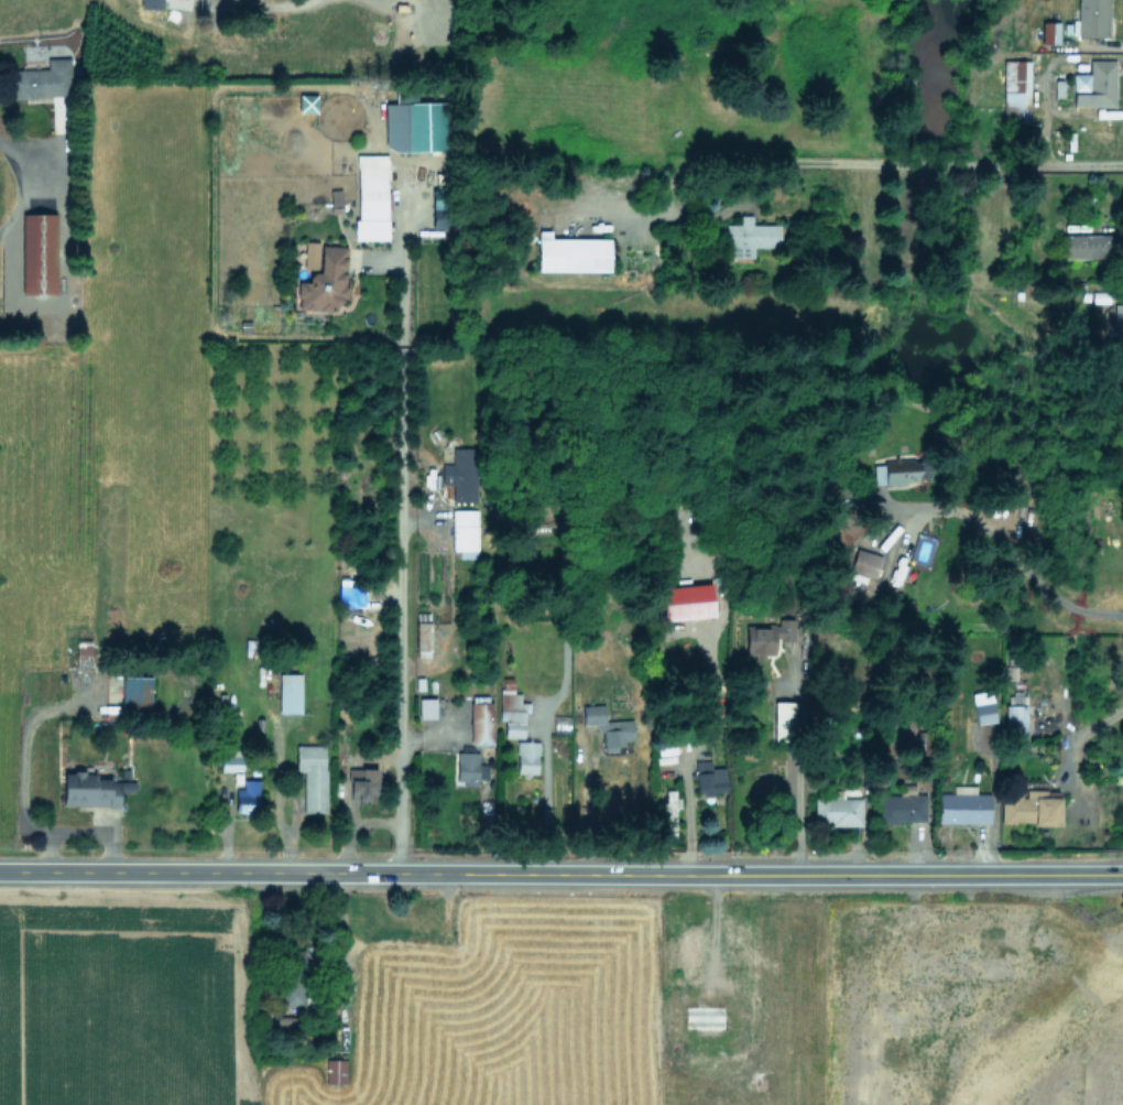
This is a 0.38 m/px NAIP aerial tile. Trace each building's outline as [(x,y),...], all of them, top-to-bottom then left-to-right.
[(1077,36),(1108,36),(1109,0),(1077,0),(1077,36)] [(1040,22),(1041,44),(1058,43),(1058,21),(1040,22)] [(1030,52),(1003,51),(1002,122),(1029,122),(1030,52)] [(46,68),(8,70),(9,98),(71,96),(69,57),(46,58),(46,68)] [(1114,59),(1088,60),(1088,73),(1072,73),(1072,106),(1114,106),(1114,59)] [(383,103),(385,152),(447,150),(446,101),(415,102),(415,92),(394,93),(394,103),(383,103)] [(386,239),(386,155),(355,155),(356,240),(386,239)] [(340,189),(329,189),(330,212),(341,211),(340,189)] [(55,213),(20,213),(21,294),(56,294),(55,213)] [(778,224),(750,224),(750,215),(738,215),(739,224),(724,224),(724,260),(752,260),(752,247),(778,247),(778,224)] [(537,270),(609,271),(609,238),(550,238),(550,230),(537,230),(537,270)] [(1060,235),(1061,259),(1109,257),(1109,233),(1060,235)] [(346,246),(319,245),(319,242),(304,241),(302,269),(308,270),(308,282),(296,281),(295,308),(339,310),(340,297),(344,298),(346,246)] [(1113,303),(1112,339),(1122,339),(1122,304),(1113,303)] [(476,501),(475,447),(451,447),(451,464),(442,464),(443,502),(476,501)] [(872,462),(873,486),(930,482),(928,458),(872,462)] [(476,509),(451,509),(451,550),(458,550),(458,558),(475,558),(476,509)] [(908,561),(928,566),(931,554),(926,553),(930,536),(916,533),(908,561)] [(850,571),(875,577),(879,554),(854,549),(850,571)] [(364,586),(354,586),(354,581),(338,580),(338,605),(363,606),(364,586)] [(793,641),(793,618),(777,618),(777,625),(745,625),(745,655),(773,656),(773,641),(793,641)] [(415,657),(428,657),(429,622),(416,622),(415,657)] [(300,673),(278,673),(278,713),(300,713),(300,673)] [(150,677),(122,676),(121,710),(149,711),(150,677)] [(523,737),(523,711),(528,712),(529,702),(520,702),(520,693),(512,693),(513,677),(499,677),(498,720),(503,721),(503,736),(523,737)] [(990,691),(971,692),(974,723),(993,721),(990,691)] [(470,743),(492,743),(491,696),(469,696),(470,743)] [(435,698),(417,698),(418,718),(435,718),(435,698)] [(793,701),(773,701),(773,741),(792,741),(793,701)] [(632,719),(604,720),(604,704),(581,705),(582,724),(600,723),(601,749),(623,748),(623,740),(632,739),(632,719)] [(538,741),(516,741),(515,774),(537,774),(538,741)] [(325,745),(295,745),(294,771),(303,771),(302,813),(325,813),(325,745)] [(240,771),(241,749),(220,748),(220,770),(240,771)] [(476,785),(476,779),(487,779),(486,763),(478,763),(477,751),(454,752),(455,786),(476,785)] [(710,768),(710,760),(694,761),(695,793),(725,792),(723,767),(710,768)] [(375,795),(376,769),(349,768),(349,800),(368,800),(368,794),(375,795)] [(62,805),(119,806),(119,791),(134,791),(134,780),(92,780),(92,771),(63,771),(62,805)] [(234,812),(257,812),(258,779),(243,779),(242,788),(235,788),(234,812)] [(924,794),(914,794),(914,784),(898,785),(898,795),(878,795),(879,822),(925,820),(924,794)] [(989,822),(989,793),(974,793),(974,785),(952,785),(952,793),(939,793),(938,822),(989,822)] [(675,789),(662,790),(665,809),(677,807),(675,789)] [(860,825),(861,798),(842,798),(842,790),(832,790),(832,797),(813,797),(813,824),(860,825)] [(1059,824),(1059,790),(1023,790),(1023,793),(1000,793),(1000,824),(1059,824)] [(282,1006),(305,1006),(304,972),(282,972),(282,1006)] [(722,1006),(685,1005),(684,1029),(697,1029),(697,1035),(722,1036),(722,1006)] [(290,1016),(276,1017),(277,1028),(290,1027),(290,1016)] [(344,1059),(325,1059),(325,1084),(344,1083),(344,1059)]
